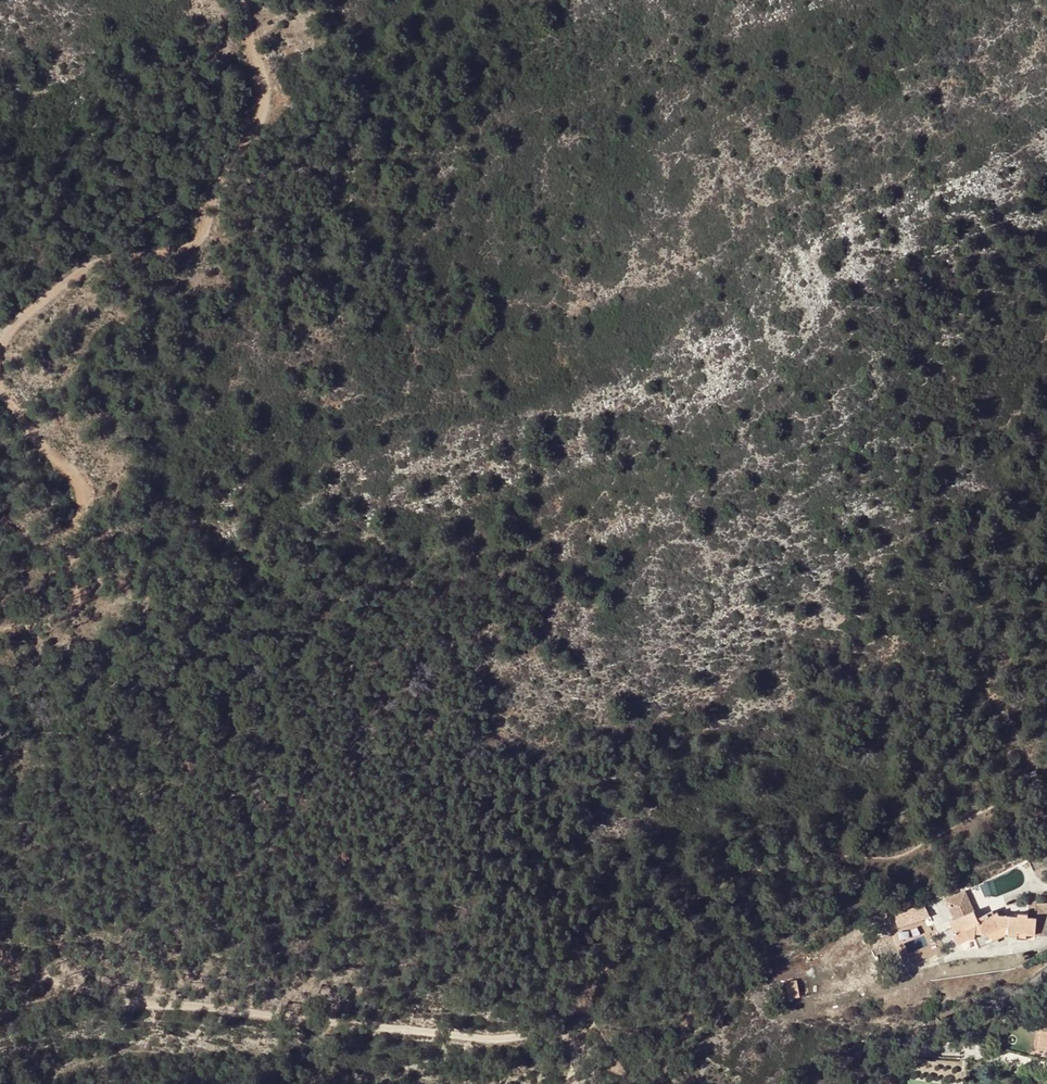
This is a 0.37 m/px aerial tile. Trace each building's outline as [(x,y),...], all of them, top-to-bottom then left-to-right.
[(953,936),(957,944),(968,939),(974,939),(974,933),(982,933),(983,934),(1000,926),(1008,927),(1008,934),(1017,935),(1018,932),(1026,932),(1026,934),(1035,935),(1046,936),(1046,904),(1035,903),(1034,918),(1027,918),(1028,915),(1018,915),(1018,917),(999,916),(997,913),(994,915),(992,912),(977,919),(974,912),(975,911),(965,890),(944,900),(954,921),(951,923),(954,931),(955,930),(957,934),(953,936)] [(898,943),(932,933),(924,904),(890,914),(898,943)] [(797,980),(786,982),(789,999),(800,997),(800,996),(797,981),(797,980)]
